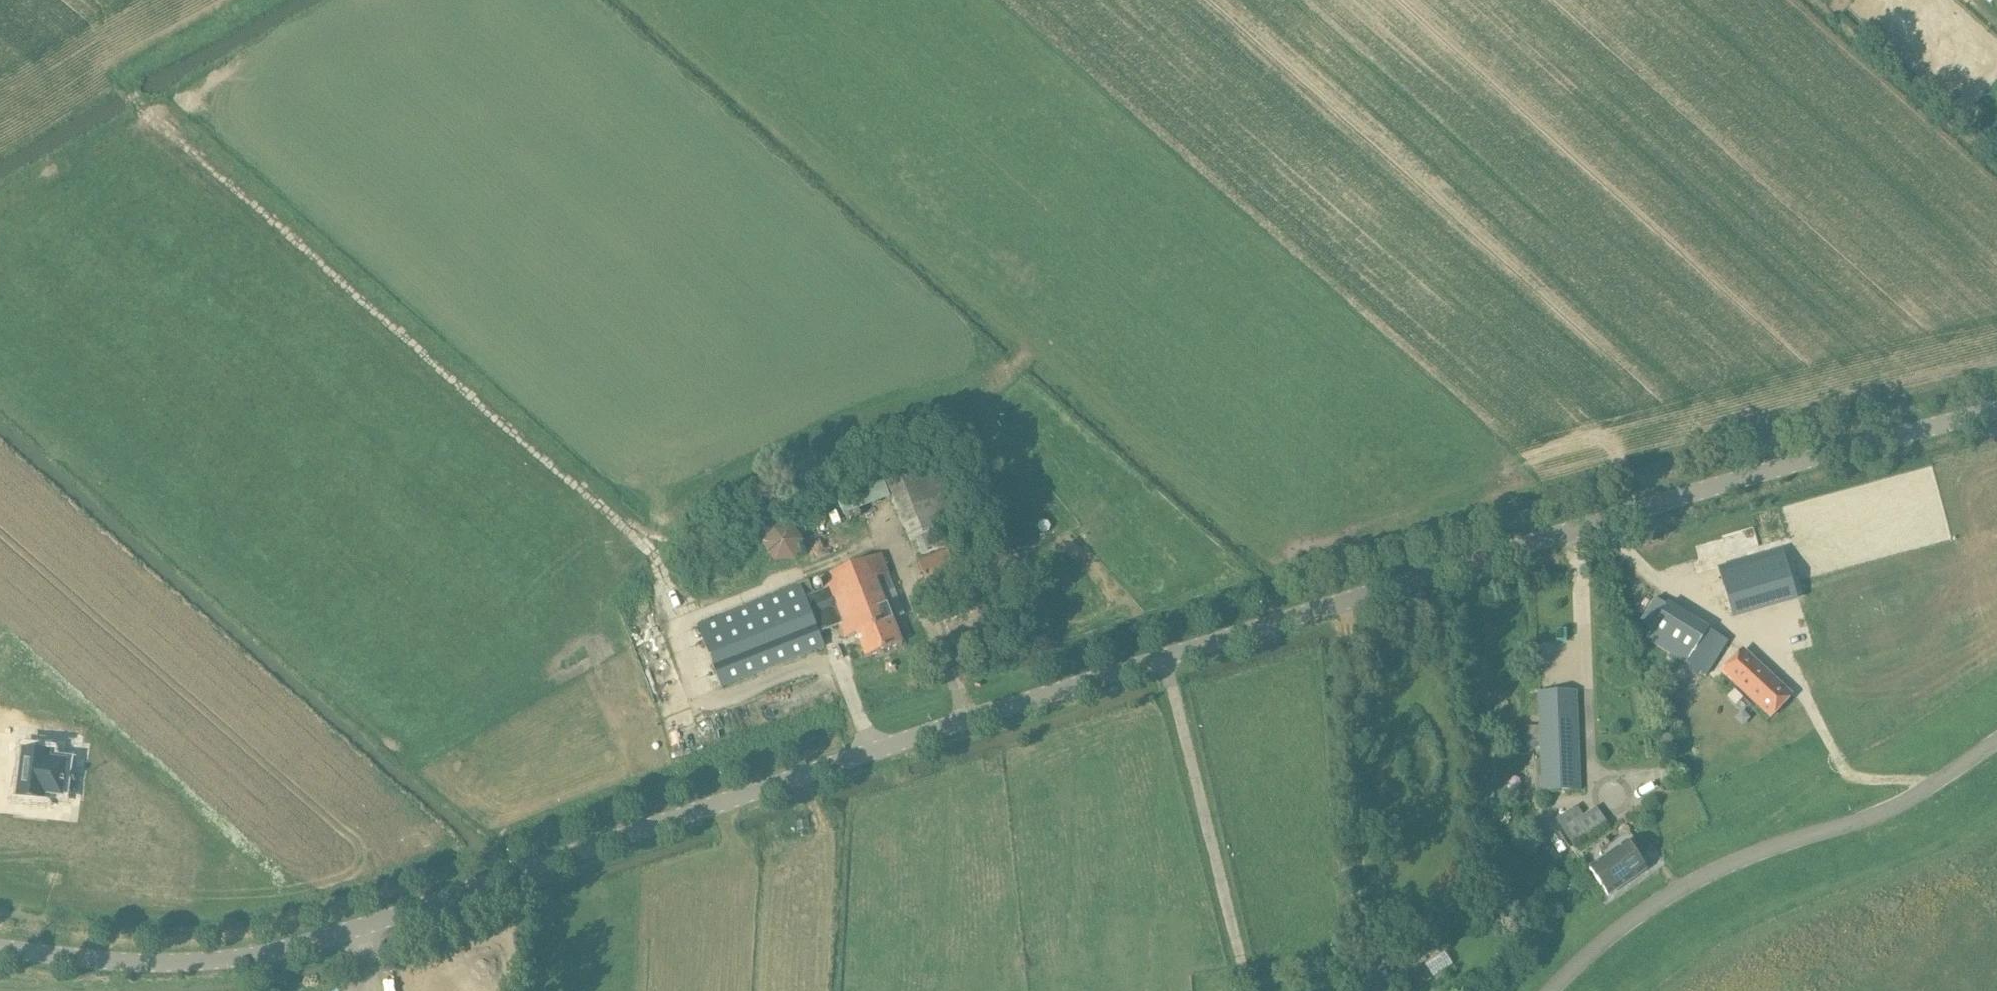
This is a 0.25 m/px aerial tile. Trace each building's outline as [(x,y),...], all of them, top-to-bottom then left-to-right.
[(917,539),(925,559),(949,549),(942,530),(962,522),(938,462),(890,481),(913,541),(917,539)] [(1048,531),(1050,527),(1048,523),(1043,521),(1039,523),(1038,528),(1040,532),(1044,533),(1048,531)] [(806,542),(794,524),(771,526),(763,546),(775,564),(797,561),(806,542)] [(1005,540),(1007,546),(1019,542),(1016,535),(1005,540)] [(962,581),(949,549),(925,559),(919,561),(932,593),(962,581)] [(1800,602),(1784,550),(1718,569),(1734,622),(1800,602)] [(815,595),(809,579),(798,584),(798,586),(696,626),(722,689),(826,649),(820,633),(839,626),(845,640),(856,635),(866,659),(903,645),(878,580),(890,575),(882,554),(820,579),(825,591),(815,595)] [(1667,606),(1655,599),(1641,621),(1653,629),(1646,640),(1707,677),(1730,641),(1669,603),(1667,606)] [(1792,696),(1744,652),(1724,673),(1771,717),(1792,696)] [(1577,691),(1538,692),(1541,794),(1581,791),(1577,691)] [(1538,726),(1527,725),(1526,747),(1537,748),(1538,726)] [(54,760),(29,757),(24,803),(49,806),(50,799),(67,801),(71,769),(53,767),(54,760)] [(1496,808),(1495,780),(1476,781),(1478,809),(1496,808)] [(1585,816),(1578,806),(1557,820),(1575,846),(1609,824),(1597,807),(1585,816)] [(809,830),(808,819),(798,820),(799,831),(809,830)] [(1590,870),(1598,882),(1609,897),(1647,870),(1627,843),(1590,870)] [(1426,930),(1386,956),(1410,990),(1416,990),(1451,967),(1426,930)]
